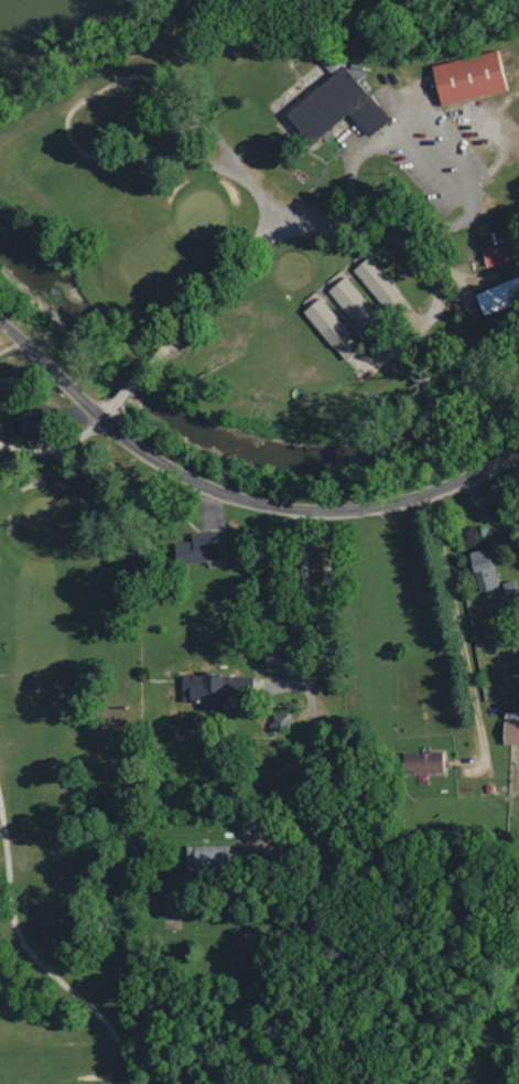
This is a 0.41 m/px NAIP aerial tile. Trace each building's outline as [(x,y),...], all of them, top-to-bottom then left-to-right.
[(438,105),(504,89),(494,49),(428,65),(438,105)] [(306,142),(345,111),(365,136),(388,118),(367,92),(364,94),(353,81),(363,72),(353,59),(341,68),(339,66),(282,112),(306,142)] [(485,266),(507,260),(503,244),(481,250),(485,266)] [(353,266),(390,319),(408,307),(371,254),(353,266)] [(518,289),(518,273),(503,281),(510,294),(518,289)] [(357,326),(374,311),(342,275),(325,290),(357,326)] [(479,314),(504,307),(497,285),(473,292),(479,314)] [(301,310),(341,358),(358,344),(317,296),(301,310)] [(32,404),(24,405),(25,410),(14,412),(16,433),(35,431),(32,404)] [(174,542),(176,563),(218,559),(215,529),(188,532),(189,540),(174,542)] [(497,586),(492,564),(488,565),(483,546),(465,551),(475,591),(497,586)] [(185,679),(184,699),(197,699),(197,707),(224,707),(224,677),(207,677),(207,679),(185,679)] [(288,728),(288,711),(269,712),(270,729),(288,728)] [(501,721),(501,743),(518,743),(518,721),(501,721)] [(401,772),(441,772),(440,751),(400,752),(401,772)] [(183,845),(184,867),(226,866),(225,844),(183,845)]
